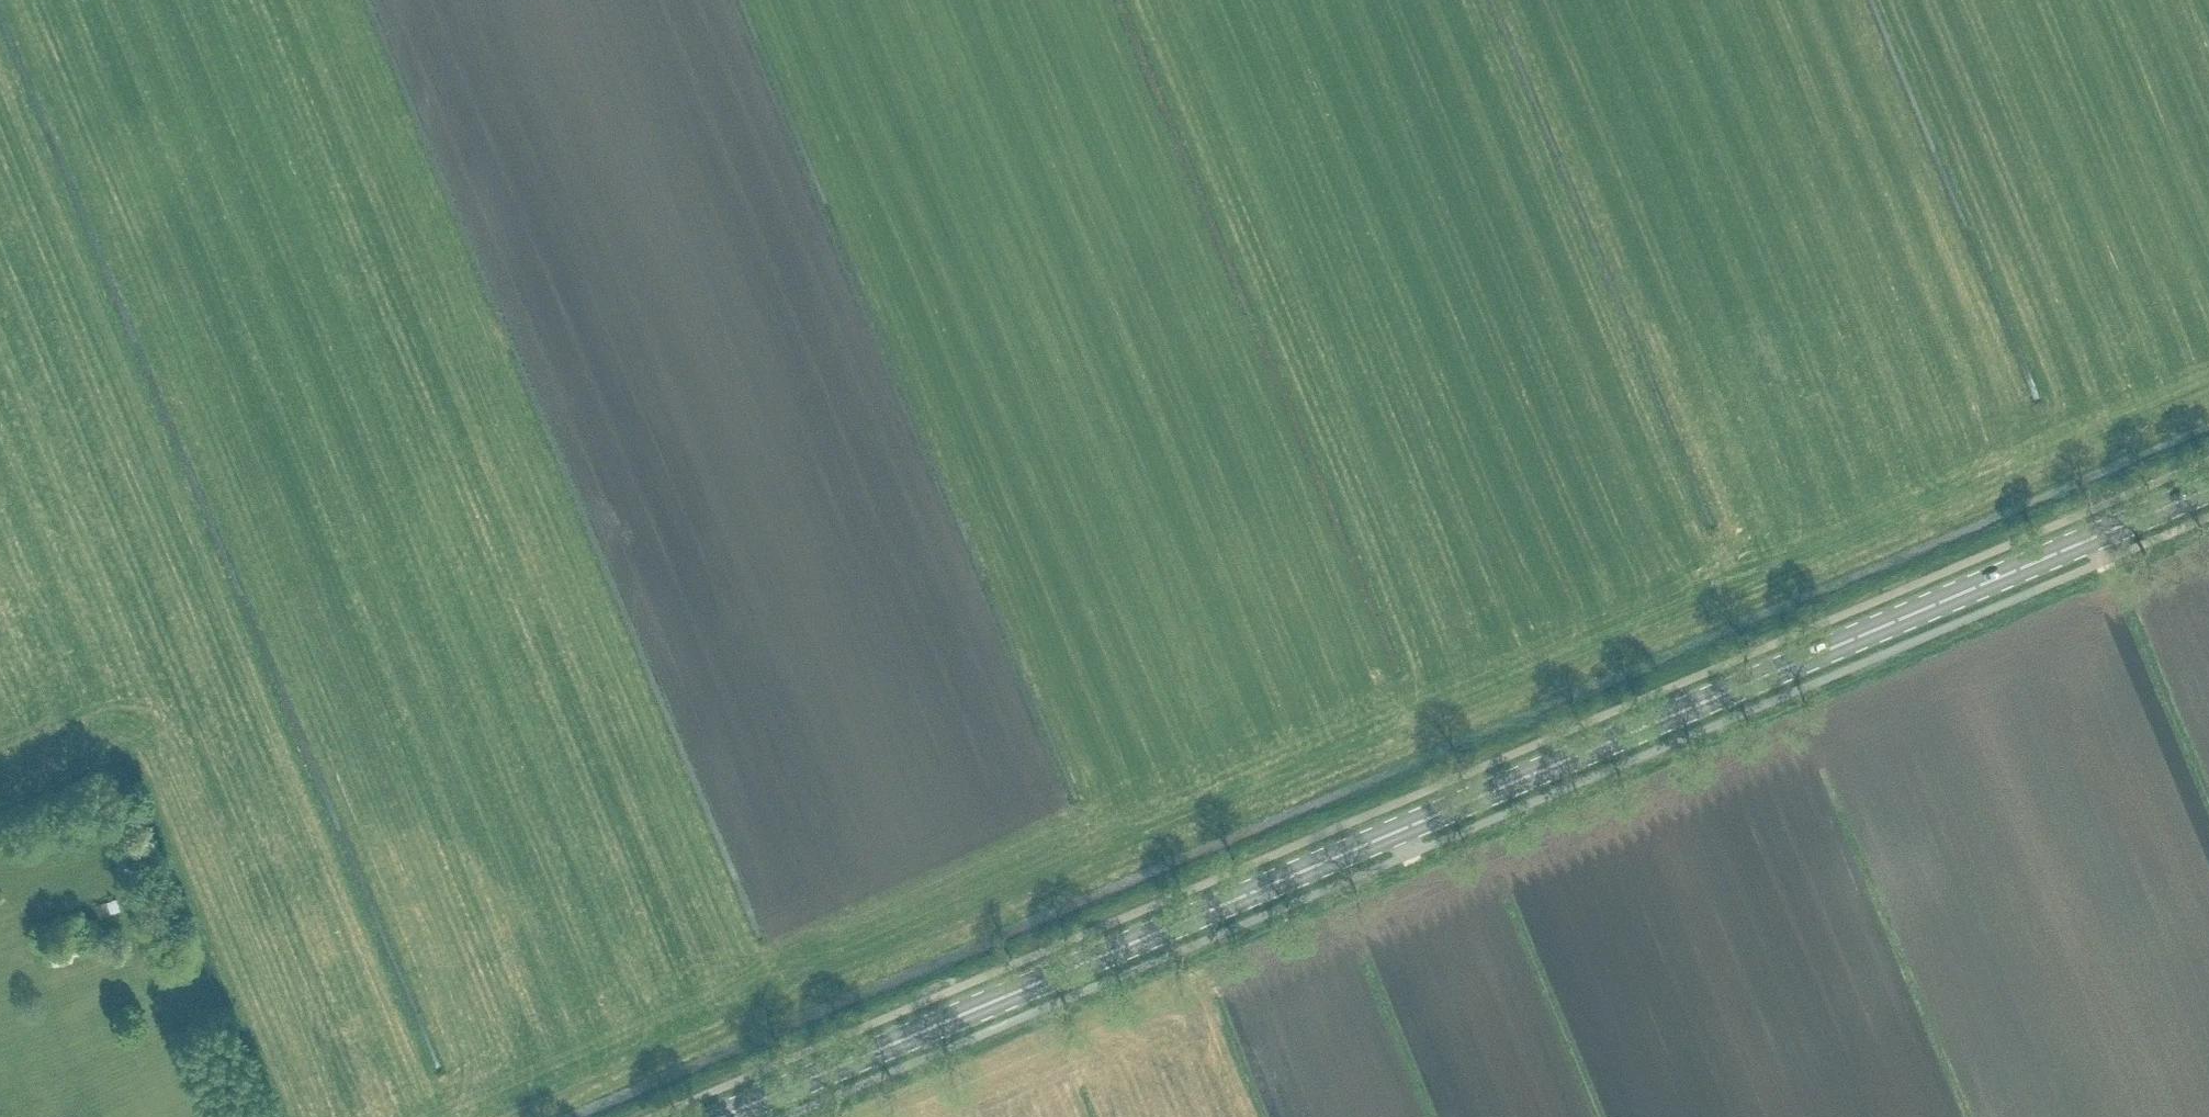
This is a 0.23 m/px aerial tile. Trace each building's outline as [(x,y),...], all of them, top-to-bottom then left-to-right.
[(98,915),(119,906),(115,896),(105,899),(104,898),(93,903),(98,915)]
